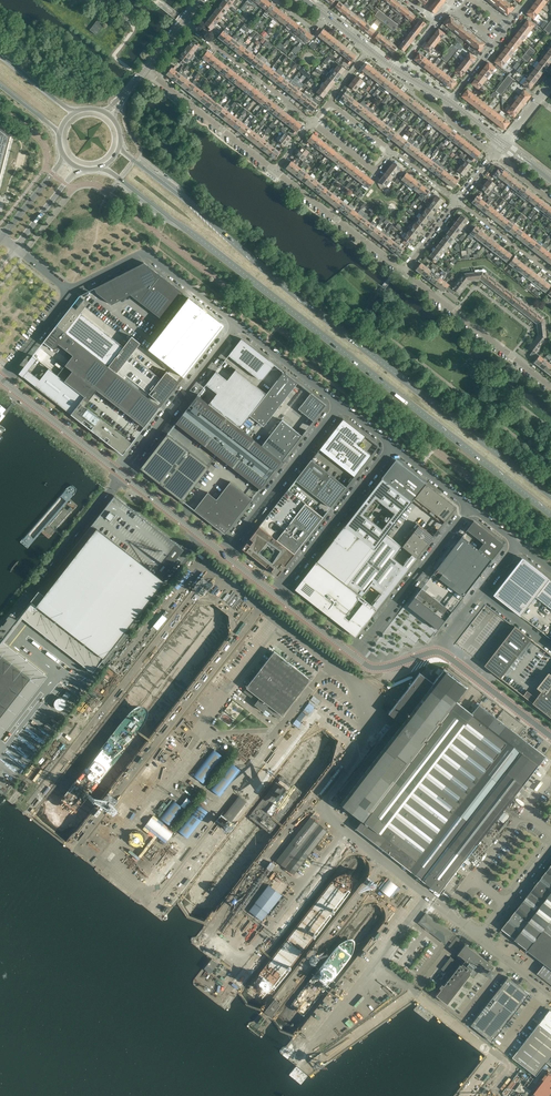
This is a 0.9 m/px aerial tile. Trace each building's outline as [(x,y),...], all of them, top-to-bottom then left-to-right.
[(266,10),(272,4),(267,0),(262,7),(266,10)] [(510,0),(500,0),(495,7),(499,10),(500,10),(501,11),(508,3),(510,0)] [(230,6),(223,1),(222,2),(220,5),(227,10),(230,6)] [(398,11),(402,5),(398,1),(393,7),(398,11)] [(441,6),(434,1),(431,5),(438,10),(441,6)] [(339,11),(344,5),(339,2),(335,7),(339,11)] [(511,13),(514,8),(508,3),(501,11),(502,12),(502,13),(503,13),(507,16),(508,16),(510,13),(511,13)] [(538,13),(542,8),(535,3),(531,8),(538,13)] [(270,14),(276,7),(272,4),(266,10),(270,14)] [(227,10),(220,5),(218,8),(218,7),(217,8),(224,14),(227,10)] [(344,14),(348,9),(344,5),(339,11),(344,14)] [(402,14),(407,9),(402,5),(398,11),(402,14)] [(438,10),(431,5),(428,9),(435,14),(438,10)] [(274,17),(280,10),(276,7),(270,14),(274,17)] [(224,14),(217,8),(216,10),(214,13),(221,18),(224,14)] [(533,18),(538,13),(531,8),(527,13),(532,18),(533,18)] [(348,18),(353,12),(348,9),(344,14),(348,18)] [(407,18),(411,12),(407,9),(402,14),(407,18)] [(278,20),(284,13),(280,10),(274,17),(278,20)] [(353,21),(357,16),(353,12),(348,18),(353,21)] [(411,21),(416,16),(411,12),(407,18),(411,21)] [(221,18),(214,13),(212,15),(211,16),(218,22),(221,18)] [(282,23),(288,16),(284,13),(278,20),(282,23)] [(450,28),(456,21),(456,19),(455,18),(451,15),(450,15),(449,15),(447,18),(443,23),(440,27),(447,32),(450,28)] [(218,22),(211,16),(210,17),(210,18),(208,20),(215,25),(218,22)] [(287,26),(292,19),(288,16),(282,23),(287,26)] [(357,25),(362,19),(357,16),(353,21),(357,25)] [(96,35),(105,24),(99,19),(90,30),(96,35)] [(291,29),(296,23),(292,19),(287,26),(291,29)] [(362,29),(366,23),(362,19),(357,25),(362,29)] [(422,28),(426,24),(420,19),(417,24),(422,28)] [(456,33),(462,24),(458,21),(458,20),(456,19),(456,21),(450,28),(452,30),(449,34),(452,37),(456,33)] [(212,29),(215,25),(208,20),(208,21),(207,21),(206,22),(206,23),(205,24),(209,27),(207,29),(210,31),(212,29)] [(534,25),(528,20),(523,25),(530,30),(534,25)] [(295,33),(300,26),(296,23),(291,29),(295,33)] [(367,32),(371,26),(366,23),(362,29),(367,32)] [(419,33),(422,28),(417,24),(413,28),(419,33)] [(458,41),(467,30),(468,29),(467,28),(467,27),(462,24),(456,33),(459,35),(455,39),(458,41)] [(526,36),(530,30),(523,25),(519,30),(526,36)] [(299,36),(304,29),(300,26),(295,33),(299,36)] [(371,36),(376,30),(371,26),(367,32),(371,36)] [(415,37),(419,33),(413,28),(409,33),(415,37)] [(303,39),(308,32),(304,29),(299,36),(303,39)] [(325,37),(328,33),(323,29),(323,30),(319,35),(318,36),(324,40),(326,38),(325,37)] [(441,38),(444,34),(438,29),(435,34),(441,38)] [(468,42),(475,34),(470,30),(468,29),(467,30),(458,41),(461,44),(464,39),(468,42)] [(522,41),(526,36),(519,30),(515,36),(522,41)] [(223,41),(228,35),(224,32),(219,38),(221,39),(221,40),(222,41),(223,41)] [(307,42),(312,35),(308,32),(303,39),(307,42)] [(328,43),(333,37),(328,33),(325,37),(326,38),(324,40),(328,43)] [(379,42),(383,36),(379,33),(374,38),(379,42)] [(412,42),(415,37),(409,33),(406,38),(412,42)] [(437,43),(441,38),(435,34),(431,38),(437,43)] [(470,51),(479,39),(480,38),(479,37),(478,37),(475,34),(468,42),(471,44),(467,49),(470,51)] [(230,40),(232,38),(228,35),(223,41),(228,45),(231,41),(230,40)] [(383,45),(388,40),(383,36),(379,42),(383,45)] [(518,46),(522,41),(515,36),(511,41),(518,46)] [(334,44),(337,40),(333,37),(328,43),(333,47),(335,45),(334,44)] [(232,48),(237,42),(232,38),(230,40),(231,41),(228,45),(232,48)] [(408,46),(412,42),(406,38),(402,42),(408,46)] [(433,47),(437,43),(431,38),(428,43),(433,47)] [(484,47),(486,44),(486,43),(486,42),(482,39),(481,39),(480,38),(479,39),(470,51),(477,56),(480,52),(484,47)] [(337,50),(342,44),(337,40),(334,44),(335,45),(333,47),(337,50)] [(397,47),(388,40),(383,45),(393,53),(397,47)] [(514,51),(518,46),(511,41),(507,46),(514,51)] [(198,47),(200,44),(197,42),(195,45),(192,42),(189,45),(188,45),(187,46),(191,48),(194,51),(198,47)] [(239,47),(241,45),(237,42),(232,48),(237,52),(240,48),(239,47)] [(404,51),(408,46),(402,42),(399,47),(404,51)] [(430,52),(433,47),(428,43),(424,47),(430,52)] [(343,51),(347,47),(342,44),(337,50),(342,54),(344,52),(343,51)] [(241,56),(247,49),(241,45),(239,47),(240,48),(237,52),(241,56)] [(194,51),(191,48),(187,46),(187,47),(185,50),(192,55),(194,51)] [(510,56),(514,51),(507,46),(503,51),(510,56)] [(346,57),(351,51),(347,47),(343,51),(344,52),(342,54),(346,57)] [(249,55),(250,52),(247,49),(241,56),(246,59),(249,55)] [(192,55),(185,50),(183,53),(183,52),(182,53),(189,59),(192,55)] [(351,61),(356,55),(351,51),(346,57),(349,60),(347,62),(349,64),(351,61)] [(505,62),(510,56),(503,51),(499,56),(505,62)] [(207,61),(212,55),(212,54),(210,53),(208,52),(203,58),(207,61)] [(251,63),(256,56),(250,52),(249,55),(246,59),(251,63)] [(189,59),(182,53),(181,54),(181,55),(179,57),(186,62),(189,59)] [(472,62),(475,58),(469,53),(466,58),(472,62)] [(420,63),(424,57),(419,54),(415,59),(420,63)] [(214,63),(217,59),(212,55),(207,61),(211,64),(213,62),(214,63)] [(258,62),(260,59),(256,56),(251,63),(255,66),(258,62)] [(501,67),(505,62),(499,56),(495,62),(501,67)] [(424,67),(429,61),(424,57),(420,63),(424,67)] [(468,67),(472,62),(466,58),(462,63),(468,67)] [(546,68),(550,63),(544,58),(540,63),(546,68)] [(217,69),(221,62),(217,59),(214,63),(213,62),(211,64),(217,69)] [(260,70),(265,64),(260,59),(258,62),(255,66),(260,70)] [(429,70),(433,64),(429,61),(424,67),(429,70)] [(223,70),(226,66),(221,62),(217,69),(220,71),(222,69),(223,70)] [(464,72),(468,67),(462,63),(459,67),(464,72)] [(491,73),(495,68),(488,63),(484,68),(491,73)] [(542,73),(546,68),(540,63),(536,68),(542,73)] [(276,72),(271,68),(265,64),(260,70),(262,71),(262,72),(263,73),(264,73),(267,75),(267,76),(268,77),(269,77),(271,78),(276,72)] [(345,69),(339,64),(336,68),(338,70),(338,71),(341,74),(345,69)] [(368,74),(373,68),(368,64),(363,70),(361,73),(363,75),(365,72),(368,74)] [(433,74),(438,68),(433,64),(429,70),(433,74)] [(177,72),(174,69),(176,67),(174,65),(172,68),(167,74),(172,79),(177,72)] [(226,76),(231,69),(226,66),(223,70),(222,69),(220,71),(226,76)] [(461,76),(464,72),(459,67),(455,72),(461,76)] [(341,74),(338,71),(338,70),(336,68),(332,74),(338,79),(341,74)] [(374,76),(377,72),(373,68),(368,74),(372,77),(374,75),(374,76)] [(438,77),(442,72),(438,68),(433,74),(438,77)] [(487,78),(491,73),(484,68),(480,73),(487,78)] [(538,78),(542,73),(536,68),(532,74),(538,78)] [(232,77),(235,73),(231,69),(226,76),(230,79),(231,76),(232,77)] [(177,80),(181,75),(177,72),(172,79),(177,82),(178,81),(177,80)] [(279,78),(281,76),(276,72),(271,78),(275,82),(278,78),(279,78)] [(377,82),(382,75),(377,72),(374,76),(374,75),(372,77),(377,82)] [(442,81),(447,75),(442,72),(438,77),(442,81)] [(235,83),(240,77),(235,73),(232,77),(231,76),(230,79),(235,83)] [(483,83),(487,78),(480,73),(476,78),(483,83)] [(338,79),(332,74),(329,78),(331,79),(330,80),(334,83),(338,79)] [(534,84),(538,78),(532,74),(528,79),(534,84)] [(181,86),(187,79),(181,75),(177,80),(178,81),(177,82),(179,84),(179,85),(180,86),(181,86)] [(383,83),(387,79),(382,75),(377,82),(381,85),(383,82),(383,83)] [(447,84),(451,79),(447,75),(442,81),(447,84)] [(280,86),(285,79),(281,76),(279,78),(278,78),(275,82),(280,86)] [(359,87),(363,81),(357,76),(353,81),(357,84),(356,85),(359,87)] [(241,84),(244,80),(240,77),(235,83),(239,86),(241,84)] [(334,83),(330,80),(331,79),(329,78),(324,83),(331,88),(334,83)] [(478,89),(483,83),(476,78),(472,84),(478,89)] [(188,89),(192,84),(191,82),(187,79),(181,86),(182,86),(182,87),(183,88),(184,88),(186,90),(187,88),(188,89)] [(288,86),(290,83),(285,79),(280,86),(284,89),(288,85),(288,86)] [(386,89),(391,82),(387,79),(383,83),(383,82),(381,85),(386,89)] [(452,88),(456,82),(451,79),(447,84),(452,88)] [(529,89),(534,84),(528,79),(523,84),(529,89)] [(244,90),(249,84),(244,80),(241,84),(239,86),(244,90)] [(359,87),(356,85),(357,84),(353,81),(349,86),(356,91),(359,87)] [(393,90),(396,86),(391,82),(386,89),(390,92),(392,89),(393,90)] [(289,93),(294,86),(290,83),(288,86),(288,85),(284,89),(289,93)] [(331,88),(324,83),(321,87),(324,89),(323,89),(327,93),(331,88)] [(191,93),(196,87),(192,84),(188,89),(187,88),(186,90),(191,93)] [(260,92),(258,91),(258,90),(256,89),(253,87),(253,86),(252,85),(251,85),(249,84),(244,90),(255,99),(260,92)] [(297,93),(299,90),(294,86),(289,93),(294,96),(297,92),(297,93)] [(395,96),(400,90),(396,86),(393,90),(392,89),(390,92),(395,96)] [(196,95),(200,89),(196,87),(191,93),(195,97),(196,95)] [(327,93),(323,89),(324,89),(321,87),(317,92),(323,97),(327,93)] [(200,100),(205,94),(200,89),(196,95),(195,97),(197,98),(197,99),(199,100),(200,100)] [(298,100),(303,93),(299,90),(297,93),(297,92),(294,96),(298,100)] [(350,97),(347,94),(349,92),(347,90),(345,93),(340,99),(345,103),(350,97)] [(402,97),(405,93),(400,90),(395,96),(399,99),(401,97),(402,97)] [(467,100),(472,94),(467,90),(462,96),(467,100)] [(526,101),(530,95),(524,90),(520,96),(526,101)] [(261,100),(264,96),(260,92),(255,99),(260,103),(262,100),(261,100)] [(307,100),(308,98),(303,93),(298,100),(303,103),(306,99),(307,100)] [(405,103),(410,97),(405,93),(402,97),(401,97),(399,99),(405,103)] [(206,103),(210,98),(205,94),(200,100),(200,101),(202,102),(204,104),(206,102),(206,103)] [(473,105),(478,98),(472,94),(467,100),(473,105)] [(264,106),(269,99),(264,96),(261,100),(262,100),(260,103),(264,106)] [(522,106),(526,101),(520,96),(516,101),(522,106)] [(352,102),(354,100),(350,97),(345,103),(350,107),(353,103),(352,102)] [(411,104),(414,100),(410,97),(405,103),(408,106),(410,104),(411,104)] [(209,108),(214,101),(210,98),(206,103),(206,102),(204,104),(209,108)] [(307,107),(312,101),(308,98),(307,100),(306,99),(303,103),(307,107)] [(478,109),(483,102),(478,98),(473,105),(478,109)] [(270,107),(274,103),(269,99),(264,106),(269,110),(271,107),(270,107)] [(355,110),(360,104),(354,100),(352,102),(353,103),(350,107),(355,110)] [(414,110),(419,104),(414,100),(411,104),(410,104),(408,106),(414,110)] [(214,109),(218,104),(214,101),(209,108),(214,111),(215,110),(214,109)] [(313,111),(317,105),(319,102),(317,101),(315,103),(312,101),(307,107),(308,107),(308,108),(309,109),(310,109),(313,111)] [(518,111),(522,106),(516,101),(512,106),(518,111)] [(483,113),(488,106),(483,102),(478,109),(483,113)] [(273,113),(278,107),(274,103),(270,107),(271,107),(269,110),(273,113)] [(218,115),(223,108),(218,104),(214,109),(215,110),(214,111),(216,113),(217,114),(218,114),(218,115)] [(361,109),(363,107),(360,104),(355,110),(359,114),(362,110),(361,109)] [(429,112),(426,109),(419,104),(414,110),(424,119),(429,112)] [(488,117),(493,110),(488,106),(483,113),(488,117)] [(514,117),(518,111),(512,106),(507,111),(514,117)] [(280,114),(283,110),(278,107),(273,113),(278,117),(280,115),(280,114)] [(364,117),(369,111),(363,107),(361,109),(362,110),(359,114),(364,117)] [(225,117),(229,112),(223,108),(218,115),(219,115),(219,116),(220,117),(221,117),(223,118),(224,117),(225,117)] [(282,120),(287,114),(283,110),(280,114),(280,115),(278,117),(282,120)] [(493,121),(499,114),(493,110),(488,117),(493,121)] [(371,116),(373,114),(369,111),(364,117),(368,121),(371,117),(371,116)] [(234,125),(238,119),(229,112),(225,117),(224,117),(223,118),(233,127),(235,125),(234,125)] [(431,120),(434,116),(429,112),(424,119),(430,123),(432,120),(431,120)] [(289,121),(292,117),(287,114),(282,120),(288,124),(290,122),(289,121)] [(373,125),(378,118),(373,114),(371,116),(371,117),(368,121),(373,125)] [(499,125),(504,118),(499,114),(493,121),(499,125)] [(434,126),(439,119),(434,116),(431,120),(432,120),(430,123),(434,126)] [(292,127),(296,121),(292,117),(289,121),(290,122),(288,124),(292,127)] [(380,124),(382,121),(378,118),(373,125),(377,128),(381,124),(380,124)] [(504,129),(509,123),(504,118),(499,125),(504,129)] [(238,130),(243,124),(238,119),(234,125),(235,125),(233,127),(235,128),(236,129),(237,130),(238,130)] [(440,127),(443,123),(439,119),(434,126),(439,130),(441,128),(440,127)] [(297,131),(302,125),(299,123),(299,122),(298,121),(297,121),(296,121),(292,127),(295,130),(293,132),(294,134),(297,131)] [(382,132),(387,125),(382,121),(380,124),(381,124),(377,128),(382,132)] [(443,133),(448,127),(443,123),(440,127),(441,128),(439,130),(443,133)] [(245,133),(249,128),(243,124),(238,130),(239,131),(240,132),(241,132),(243,134),(244,132),(245,133)] [(389,131),(391,128),(387,125),(382,132),(387,135),(390,131),(389,131)] [(449,134),(452,130),(448,127),(443,133),(448,137),(450,135),(449,134)] [(12,139),(13,138),(0,128),(0,188),(12,139)] [(247,137),(252,131),(249,128),(245,133),(244,132),(243,134),(247,137)] [(391,139),(396,133),(391,128),(389,131),(390,131),(387,135),(391,139)] [(452,140),(457,134),(452,130),(449,134),(450,135),(448,137),(452,140)] [(252,139),(256,134),(252,131),(247,137),(252,141),(253,140),(252,139)] [(291,138),(284,133),(281,137),(288,142),(289,141),(291,138)] [(407,141),(402,137),(396,133),(391,139),(402,147),(407,141)] [(256,145),(262,138),(256,134),(252,139),(253,140),(252,141),(254,143),(255,144),(256,144),(256,145)] [(313,145),(319,138),(313,134),(308,141),(306,143),(308,145),(310,142),(313,145)] [(458,141),(461,137),(457,134),(452,140),(457,144),(459,142),(458,141)] [(288,142),(281,137),(278,141),(285,146),(287,143),(288,142)] [(461,147),(466,141),(461,137),(458,141),(459,142),(457,144),(461,147)] [(263,147),(267,142),(262,138),(256,145),(257,145),(257,146),(258,147),(259,147),(261,148),(262,147),(263,147)] [(323,144),(322,143),(323,142),(319,138),(313,145),(319,149),(323,144)] [(410,148),(412,145),(407,141),(402,147),(407,151),(410,147),(410,148)] [(468,149),(471,145),(466,141),(461,147),(466,152),(468,149)] [(266,152),(271,145),(267,142),(263,147),(262,147),(261,148),(266,152)] [(323,152),(328,145),(327,145),(327,144),(326,143),(325,143),(323,142),(322,143),(323,144),(319,149),(323,152)] [(271,153),(275,148),(271,145),(266,152),(270,155),(271,154),(271,153)] [(326,155),(330,150),(331,151),(332,149),(330,148),(330,147),(329,146),(328,146),(328,145),(323,152),(326,155)] [(411,155),(416,148),(412,145),(410,148),(410,147),(407,151),(411,155)] [(470,155),(475,148),(471,145),(468,149),(466,152),(470,155)] [(309,152),(302,146),(300,149),(299,150),(306,156),(309,152)] [(275,159),(280,153),(280,152),(282,150),(280,148),(278,151),(275,148),(271,153),(271,154),(270,155),(272,157),(272,158),(274,159),(275,159)] [(420,155),(421,152),(416,148),(411,155),(416,158),(419,154),(420,155)] [(476,159),(480,152),(475,148),(470,155),(473,157),(471,160),(473,161),(475,158),(476,159)] [(332,159),(337,153),(332,149),(331,151),(330,150),(326,155),(332,159)] [(306,156),(299,150),(298,151),(298,152),(296,155),(303,160),(306,156)] [(420,162),(425,155),(421,152),(420,155),(419,154),(416,158),(420,162)] [(341,158),(340,158),(342,156),(337,153),(332,159),(337,164),(341,158)] [(429,162),(431,160),(425,155),(420,162),(425,165),(428,161),(429,162)] [(341,166),(346,160),(346,159),(344,158),(343,158),(342,156),(340,158),(341,158),(337,164),(341,166)] [(291,169),(295,164),(294,163),(296,160),(294,159),(292,161),(291,161),(286,168),(287,168),(287,169),(288,170),(289,170),(291,172),(292,170),(291,169)] [(345,169),(349,164),(350,165),(351,163),(349,162),(349,161),(347,160),(346,160),(341,166),(345,169)] [(430,169),(434,163),(431,160),(429,162),(428,161),(425,165),(430,169)] [(471,166),(465,161),(462,165),(464,167),(468,170),(471,166)] [(400,167),(401,167),(394,162),(390,167),(392,168),(391,169),(396,173),(399,169),(402,171),(403,169),(400,167)] [(350,174),(355,167),(351,163),(350,165),(349,164),(345,169),(350,174)] [(438,169),(440,167),(434,163),(430,169),(434,172),(437,168),(438,169)] [(296,175),(301,169),(295,164),(291,169),(292,170),(291,172),(296,175)] [(468,170),(464,167),(462,165),(458,170),(464,175),(468,170)] [(360,173),(359,172),(360,171),(355,167),(350,174),(356,178),(360,173)] [(396,173),(391,169),(392,168),(390,167),(387,171),(393,177),(396,173)] [(439,176),(444,170),(440,167),(438,169),(437,168),(434,172),(439,176)] [(501,175),(504,171),(499,167),(494,173),(495,174),(493,176),(494,178),(497,175),(499,177),(500,174),(501,175)] [(302,178),(306,173),(301,169),(296,175),(300,179),(301,177),(302,178)] [(447,176),(449,174),(444,170),(439,176),(443,180),(446,176),(447,176)] [(359,181),(365,174),(364,174),(364,173),(363,172),(362,172),(360,171),(359,172),(360,173),(356,178),(359,181)] [(393,177),(387,171),(383,176),(385,177),(385,176),(390,180),(393,177)] [(504,181),(509,174),(504,171),(501,175),(500,174),(499,177),(504,181)] [(305,182),(310,176),(306,173),(302,178),(301,177),(300,179),(302,180),(302,181),(303,182),(304,182),(305,182)] [(406,182),(411,175),(410,174),(410,175),(407,173),(401,179),(406,182)] [(363,184),(367,179),(368,179),(369,178),(367,176),(366,174),(365,175),(365,174),(359,181),(363,184)] [(448,183),(453,177),(449,174),(447,176),(446,176),(443,180),(448,183)] [(510,182),(513,178),(509,174),(504,181),(508,184),(509,181),(510,182)] [(409,185),(415,179),(412,177),(412,176),(411,175),(406,182),(409,185)] [(310,184),(314,179),(310,176),(305,182),(305,183),(305,184),(307,185),(309,186),(310,185),(310,184)] [(386,186),(390,180),(385,176),(385,177),(383,176),(379,181),(386,186)] [(453,187),(458,181),(460,178),(458,177),(456,179),(453,177),(448,183),(453,187)] [(369,188),(374,182),(369,178),(368,179),(367,179),(363,184),(369,188)] [(513,188),(518,182),(513,178),(510,182),(509,181),(508,184),(513,188)] [(314,190),(319,183),(314,179),(310,184),(310,185),(309,186),(314,190)] [(413,188),(419,181),(417,180),(417,181),(415,179),(409,185),(413,188)] [(491,190),(495,184),(489,179),(485,184),(489,187),(488,188),(491,190)] [(417,191),(422,185),(420,183),(420,182),(419,181),(413,188),(417,191)] [(519,189),(523,185),(518,182),(513,188),(517,191),(519,189)] [(320,192),(325,187),(319,183),(314,190),(319,193),(320,192)] [(491,190),(488,188),(489,187),(485,184),(481,189),(487,194),(491,190)] [(421,194),(426,187),(425,186),(425,187),(422,185),(417,191),(421,194)] [(522,195),(527,189),(523,185),(519,189),(517,191),(522,195)] [(323,197),(328,190),(325,187),(320,192),(319,193),(320,195),(321,196),(322,197),(323,196),(323,197)] [(425,198),(430,191),(427,189),(427,188),(426,187),(421,194),(425,198)] [(529,196),(532,192),(527,189),(522,195),(526,198),(528,196),(529,196)] [(328,198),(332,193),(328,190),(323,197),(324,197),(324,198),(325,199),(326,199),(328,200),(329,199),(328,198)] [(531,202),(536,196),(532,192),(529,196),(528,196),(526,198),(531,202)] [(332,204),(337,197),(332,193),(328,198),(329,199),(328,200),(332,204)] [(479,201),(481,199),(479,198),(481,195),(479,193),(477,196),(472,202),(477,206),(480,202),(479,201)] [(443,201),(439,197),(437,195),(436,196),(434,194),(433,195),(435,197),(434,199),(440,205),(441,204),(443,202),(443,201)] [(538,204),(541,200),(536,196),(531,202),(535,205),(537,203),(538,204)] [(339,207),(343,202),(337,197),(332,204),(337,208),(338,206),(339,207)] [(440,205),(434,199),(431,203),(438,209),(439,208),(438,207),(440,205)] [(481,210),(486,203),(481,199),(479,201),(480,202),(477,206),(481,210)] [(540,209),(546,203),(541,200),(538,204),(537,203),(535,205),(540,209)] [(348,214),(352,209),(343,202),(339,207),(338,206),(337,208),(339,209),(339,210),(340,211),(341,211),(344,213),(344,214),(345,215),(346,215),(348,216),(349,214),(348,214)] [(438,209),(431,203),(428,207),(434,212),(436,210),(437,210),(438,209)] [(488,209),(490,206),(486,203),(481,210),(486,213),(489,209),(488,209)] [(547,211),(550,207),(546,203),(540,209),(544,212),(546,210),(547,211)] [(491,217),(496,210),(490,206),(488,209),(489,209),(486,213),(491,217)] [(434,212),(428,207),(425,211),(432,216),(433,215),(432,215),(434,212)] [(352,220),(357,213),(352,209),(348,214),(349,214),(348,216),(352,220)] [(498,216),(499,213),(496,210),(491,217),(495,220),(498,216)] [(432,216),(425,211),(422,215),(428,220),(430,217),(431,218),(432,216)] [(359,222),(363,217),(357,213),(352,220),(357,223),(358,222),(359,222)] [(500,224),(505,218),(499,213),(498,216),(495,220),(500,224)] [(428,220),(422,215),(419,218),(426,224),(427,223),(426,222),(428,220)] [(464,226),(468,220),(462,215),(461,216),(460,216),(459,217),(459,218),(458,220),(461,223),(464,226)] [(361,227),(367,220),(363,217),(359,222),(358,222),(357,223),(359,225),(359,226),(360,227),(361,227)] [(426,224),(419,218),(416,222),(422,228),(424,225),(425,225),(426,224)] [(507,223),(509,221),(505,218),(500,224),(504,228),(507,224),(507,223)] [(366,228),(370,223),(367,220),(361,227),(362,227),(362,228),(363,229),(364,229),(366,230),(367,229),(366,228)] [(464,226),(461,223),(458,220),(454,224),(461,229),(464,226)] [(509,231),(514,225),(509,221),(507,223),(507,224),(504,228),(509,231)] [(422,228),(416,222),(413,226),(420,232),(421,231),(420,230),(422,228)] [(371,234),(376,227),(370,223),(366,228),(367,229),(366,230),(371,234)] [(461,229),(454,224),(451,229),(454,232),(455,231),(458,233),(461,229)] [(516,230),(518,228),(514,225),(509,231),(514,235),(517,231),(516,230)] [(420,232),(413,226),(410,230),(416,235),(418,233),(419,233),(420,232)] [(477,234),(480,230),(479,229),(477,227),(475,226),(470,233),(474,236),(476,233),(477,234)] [(377,237),(381,232),(376,227),(371,234),(375,238),(376,236),(377,237)] [(518,238),(523,232),(518,228),(516,230),(517,231),(514,235),(518,238)] [(454,238),(458,233),(455,231),(454,232),(451,229),(447,233),(454,238)] [(416,235),(410,230),(407,234),(414,239),(415,238),(414,238),(416,235)] [(479,240),(484,234),(480,230),(477,234),(476,233),(474,236),(479,240)] [(380,241),(385,235),(381,232),(377,237),(376,236),(375,238),(377,239),(377,240),(379,241),(380,241)] [(525,237),(527,235),(523,232),(518,238),(523,242),(526,238),(525,237)] [(450,244),(454,238),(447,233),(444,238),(447,241),(447,242),(450,244)] [(414,239),(407,234),(404,238),(410,243),(412,240),(413,240),(414,239)] [(486,241),(489,237),(484,234),(479,240),(485,244),(487,241),(486,241)] [(385,243),(389,238),(385,235),(380,241),(380,242),(382,243),(384,245),(386,243),(385,243)] [(527,245),(532,239),(527,235),(525,237),(526,238),(523,242),(527,245)] [(488,247),(494,241),(489,237),(486,241),(487,241),(485,244),(488,247)] [(389,248),(394,242),(389,238),(385,243),(386,243),(384,245),(389,248)] [(450,244),(447,242),(447,241),(444,238),(440,242),(447,248),(450,244)] [(534,244),(536,242),(532,239),(527,245),(532,249),(535,245),(534,244)] [(495,248),(498,244),(494,241),(488,247),(492,250),(495,247),(495,248)] [(396,251),(400,246),(394,242),(389,248),(394,252),(395,251),(396,251)] [(447,248),(440,242),(437,247),(440,250),(441,249),(444,251),(447,248)] [(536,253),(541,246),(536,242),(534,244),(535,245),(532,249),(536,253)] [(497,254),(503,248),(498,244),(495,248),(495,247),(492,250),(497,254)] [(398,256),(404,249),(403,249),(405,246),(404,245),(402,247),(400,246),(396,251),(395,251),(394,252),(396,254),(397,255),(398,255),(398,256)] [(543,252),(545,249),(541,246),(536,253),(541,256),(544,252),(543,252)] [(440,257),(444,251),(441,249),(440,250),(437,247),(433,252),(440,257)] [(504,255),(507,251),(503,248),(497,254),(503,259),(505,256),(504,255)] [(546,260),(550,254),(545,249),(543,252),(544,252),(541,256),(546,260)] [(507,262),(511,256),(512,255),(511,254),(511,253),(509,252),(508,252),(507,251),(504,255),(505,256),(503,259),(507,262)] [(435,263),(440,257),(433,252),(432,253),(431,253),(430,254),(430,255),(429,256),(432,258),(431,259),(435,263)] [(516,264),(519,260),(518,260),(518,259),(516,258),(515,258),(514,257),(509,263),(513,267),(515,264),(516,264)] [(518,271),(523,264),(519,260),(516,264),(515,264),(513,267),(518,271)] [(119,275),(97,287),(94,288),(97,293),(102,297),(112,304),(131,295),(162,319),(182,293),(183,293),(163,277),(163,278),(160,276),(160,275),(154,270),(144,263),(119,275)] [(421,273),(426,267),(421,263),(416,269),(418,271),(418,272),(419,273),(420,273),(421,273)] [(525,271),(528,268),(523,264),(518,271),(523,275),(526,272),(525,271)] [(425,277),(430,270),(426,267),(421,273),(425,277)] [(527,278),(532,271),(528,268),(525,271),(526,272),(523,275),(527,278)] [(430,280),(435,274),(430,270),(425,277),(430,280)] [(480,279),(486,272),(486,271),(484,273),(482,272),(474,273),(465,274),(463,276),(462,275),(461,275),(469,281),(474,280),(480,279)] [(534,278),(537,275),(532,271),(527,278),(531,281),(533,278),(534,278)] [(484,282),(490,275),(489,276),(486,273),(487,272),(486,272),(480,279),(484,282)] [(435,284),(440,278),(435,274),(430,280),(435,284)] [(469,281),(461,275),(462,276),(459,279),(458,279),(466,285),(469,281)] [(488,286),(494,278),(493,279),(490,276),(491,275),(490,275),(484,282),(488,286)] [(536,285),(542,278),(537,275),(534,278),(533,278),(531,281),(536,285)] [(439,288),(444,281),(440,278),(435,284),(439,288)] [(493,289),(498,281),(497,282),(494,279),(495,279),(494,278),(488,286),(493,289)] [(543,285),(546,282),(542,278),(536,285),(542,289),(544,286),(543,285)] [(466,285),(458,279),(459,280),(456,283),(455,283),(462,289),(466,285)] [(444,291),(446,289),(449,285),(444,281),(439,288),(440,288),(440,289),(441,290),(442,290),(444,291)] [(497,292),(502,285),(502,284),(501,285),(498,283),(499,282),(498,281),(493,289),(497,292)] [(546,292),(550,286),(549,284),(548,283),(547,283),(546,282),(543,285),(544,286),(542,289),(546,292)] [(462,289),(455,283),(455,284),(453,288),(449,285),(446,289),(452,293),(455,290),(459,293),(462,289)] [(501,295),(506,288),(506,287),(505,288),(502,286),(503,285),(502,285),(497,292),(501,295)] [(505,298),(510,291),(509,291),(506,289),(507,288),(506,288),(501,295),(505,298)] [(509,301),(515,294),(514,294),(513,295),(510,292),(511,291),(510,291),(505,298),(509,301)] [(513,305),(519,297),(518,297),(517,298),(514,295),(515,294),(509,301),(513,305)] [(188,297),(148,349),(184,377),(219,331),(219,330),(219,329),(222,325),(215,319),(215,318),(188,297)] [(517,308),(523,300),(522,300),(522,301),(518,298),(519,298),(519,297),(513,305),(517,308)] [(123,346),(81,313),(88,303),(84,299),(78,306),(76,309),(72,306),(56,326),(108,366),(123,346)] [(521,311),(527,304),(526,303),(526,304),(522,302),(523,301),(523,300),(517,308),(521,311)] [(525,314),(531,307),(530,306),(530,307),(527,305),(527,304),(521,311),(525,314)] [(529,317),(535,310),(534,310),(530,308),(531,307),(525,314),(529,317)] [(533,321),(539,313),(538,314),(535,311),(535,310),(529,317),(533,321)] [(537,324),(543,316),(542,317),(539,314),(539,313),(533,321),(537,324)] [(546,337),(545,329),(544,320),(542,318),(543,317),(543,316),(537,324),(538,330),(539,335),(546,341),(545,339),(546,337)] [(160,407),(56,326),(43,342),(54,350),(58,344),(73,355),(57,375),(85,397),(71,414),(73,415),(74,413),(77,415),(75,417),(123,454),(132,443),(85,406),(97,390),(144,427),(159,407),(160,407)] [(546,341),(539,335),(535,339),(543,345),(542,344),(545,341),(546,341)] [(131,337),(108,366),(124,379),(127,376),(163,404),(177,385),(176,385),(179,382),(177,380),(178,380),(167,371),(160,380),(159,379),(159,378),(131,356),(131,357),(130,356),(140,344),(131,337)] [(275,365),(241,339),(228,355),(259,380),(263,379),(275,365)] [(543,345),(535,339),(532,343),(540,349),(539,348),(542,345),(543,346),(543,345)] [(536,353),(538,349),(539,350),(540,349),(532,343),(529,348),(533,351),(530,355),(536,359),(539,355),(536,353)] [(539,366),(544,359),(539,355),(536,359),(534,362),(536,363),(536,364),(538,365),(539,366)] [(40,380),(28,371),(37,359),(33,356),(24,367),(19,373),(71,414),(85,397),(49,369),(40,380)] [(543,369),(549,363),(544,359),(539,366),(543,369)] [(249,415),(267,394),(236,369),(227,380),(222,376),(216,371),(206,384),(212,389),(217,393),(209,404),(240,428),(249,415)] [(264,426),(279,407),(298,383),(284,372),(277,380),(267,394),(249,415),(264,426)] [(326,405),(311,393),(298,409),(313,421),(326,405)] [(191,404),(275,470),(282,461),(240,428),(209,404),(197,395),(191,404)] [(176,423),(218,456),(260,489),(267,480),(183,414),(176,423)] [(343,419),(327,440),(362,467),(378,446),(343,419)] [(302,435),(292,427),(282,420),(275,428),(295,444),(302,435)] [(293,447),(295,444),(275,428),(269,437),(288,452),(293,447)] [(183,501),(209,466),(167,434),(140,467),(182,501),(183,501)] [(262,445),(282,461),(284,458),(288,452),(269,437),(262,445)] [(362,467),(327,440),(319,449),(354,477),(362,467)] [(347,487),(312,460),(311,459),(311,460),(295,480),(296,480),(330,507),(346,487),(347,487)] [(426,483),(420,478),(419,478),(396,460),(386,472),(382,478),(383,478),(412,501),(413,500),(426,483)] [(361,506),(345,526),(374,549),(412,501),(382,478),(366,498),(367,499),(361,506)] [(225,534),(252,499),(230,482),(217,499),(208,492),(194,510),(207,520),(225,534)] [(422,507),(435,491),(426,483),(413,500),(422,507)] [(323,517),(288,490),(288,489),(259,526),(294,554),(323,517)] [(429,513),(442,496),(435,491),(422,507),(429,513)] [(39,607),(104,658),(164,581),(155,573),(175,548),(181,553),(183,551),(184,550),(128,506),(114,495),(92,524),(93,524),(92,525),(96,528),(54,582),(37,605),(32,601),(26,609),(34,614),(39,607)] [(436,518),(449,501),(442,496),(429,513),(436,518)] [(456,507),(449,501),(436,518),(443,524),(456,507)] [(474,521),(466,530),(467,530),(483,543),(478,549),(492,559),(504,544),(474,521)] [(416,523),(411,530),(428,543),(433,536),(416,523)] [(277,575),(294,554),(259,526),(242,548),(263,564),(277,575)] [(347,585),(375,549),(374,549),(345,526),(344,526),(341,530),(337,535),(317,561),(347,585)] [(428,543),(411,530),(405,537),(422,550),(428,543)] [(377,608),(416,558),(412,554),(403,565),(393,557),(402,546),(386,534),(375,549),(347,585),(362,597),(371,585),(381,593),(372,605),(377,608)] [(462,536),(433,572),(463,596),(492,559),(478,549),(462,536)] [(422,550),(405,537),(400,544),(416,558),(422,550)] [(522,558),(518,562),(519,563),(494,595),(520,615),(521,615),(535,596),(550,609),(550,580),(549,579),(524,559),(522,558)] [(377,609),(316,562),(295,589),(312,602),(314,600),(318,604),(317,606),(355,636),(356,636),(356,635),(370,618),(376,610),(377,609)] [(444,621),(451,611),(421,588),(418,591),(407,605),(438,629),(444,621)] [(500,678),(531,639),(514,626),(484,665),(500,678)] [(282,715),(310,679),(274,651),(250,682),(250,681),(248,683),(249,684),(246,687),(247,688),(244,692),(256,702),(254,704),(264,711),(266,709),(279,719),(282,715)] [(31,678),(0,654),(0,717),(31,678)] [(467,820),(527,742),(479,704),(472,713),(455,701),(456,700),(455,700),(466,686),(444,668),(440,674),(439,673),(437,675),(438,676),(433,683),(420,673),(389,713),(396,719),(335,798),(357,815),(350,824),(390,855),(437,796),(467,820)] [(548,673),(537,687),(541,691),(536,698),(527,691),(523,696),(550,717),(550,675),(548,673)] [(66,691),(62,696),(67,700),(71,694),(66,691)] [(62,709),(63,709),(64,708),(65,707),(66,706),(66,705),(66,703),(66,702),(65,701),(65,700),(64,699),(63,698),(61,698),(60,698),(59,698),(58,698),(56,699),(56,700),(55,701),(54,702),(54,703),(54,705),(55,706),(55,707),(56,708),(57,709),(58,709),(60,710),(61,710),(62,709)] [(466,857),(538,765),(545,756),(527,742),(467,820),(448,844),(466,857)] [(193,775),(203,783),(223,757),(214,749),(193,775)] [(229,824),(246,802),(239,796),(222,818),(229,824)] [(466,857),(448,844),(467,820),(437,796),(390,855),(439,892),(466,857)] [(187,838),(208,812),(198,804),(178,830),(187,838)] [(294,873),(327,831),(310,818),(277,860),(294,873)] [(550,922),(550,866),(518,908),(531,918),(516,938),(530,949),(550,922)] [(263,920),(290,885),(276,875),(250,910),(263,920)] [(452,895),(445,890),(442,894),(448,899),(452,895)] [(516,938),(531,918),(518,908),(503,928),(516,938)] [(447,1004),(469,975),(471,973),(474,975),(475,976),(478,973),(477,972),(479,970),(486,975),(487,974),(491,976),(496,971),(492,968),(494,966),(456,936),(456,937),(452,934),(426,913),(419,922),(445,943),(448,939),(452,942),(449,946),(458,953),(457,953),(465,959),(464,961),(463,961),(460,964),(450,956),(441,969),(450,976),(443,985),(442,984),(439,987),(441,988),(436,995),(447,1004)] [(550,956),(550,922),(530,949),(546,962),(550,957),(550,956)] [(211,973),(219,964),(213,959),(205,969),(211,973)] [(546,962),(538,973),(550,983),(550,966),(546,962)] [(529,993),(508,977),(498,990),(519,1007),(529,993)] [(502,1028),(519,1007),(498,990),(481,1011),(502,1028)] [(549,1009),(539,1023),(550,1032),(550,1010),(549,1009)] [(502,1028),(481,1011),(471,1025),(492,1041),(502,1028)] [(550,1056),(550,1032),(539,1023),(523,1043),(546,1062),(550,1056)] [(546,1062),(523,1043),(512,1057),(536,1075),(546,1062)] [(550,1089),(550,1075),(549,1073),(544,1078),(530,1095),(545,1095),(550,1089)] [(544,1078),(541,1076),(526,1095),(530,1095),(544,1078)]
